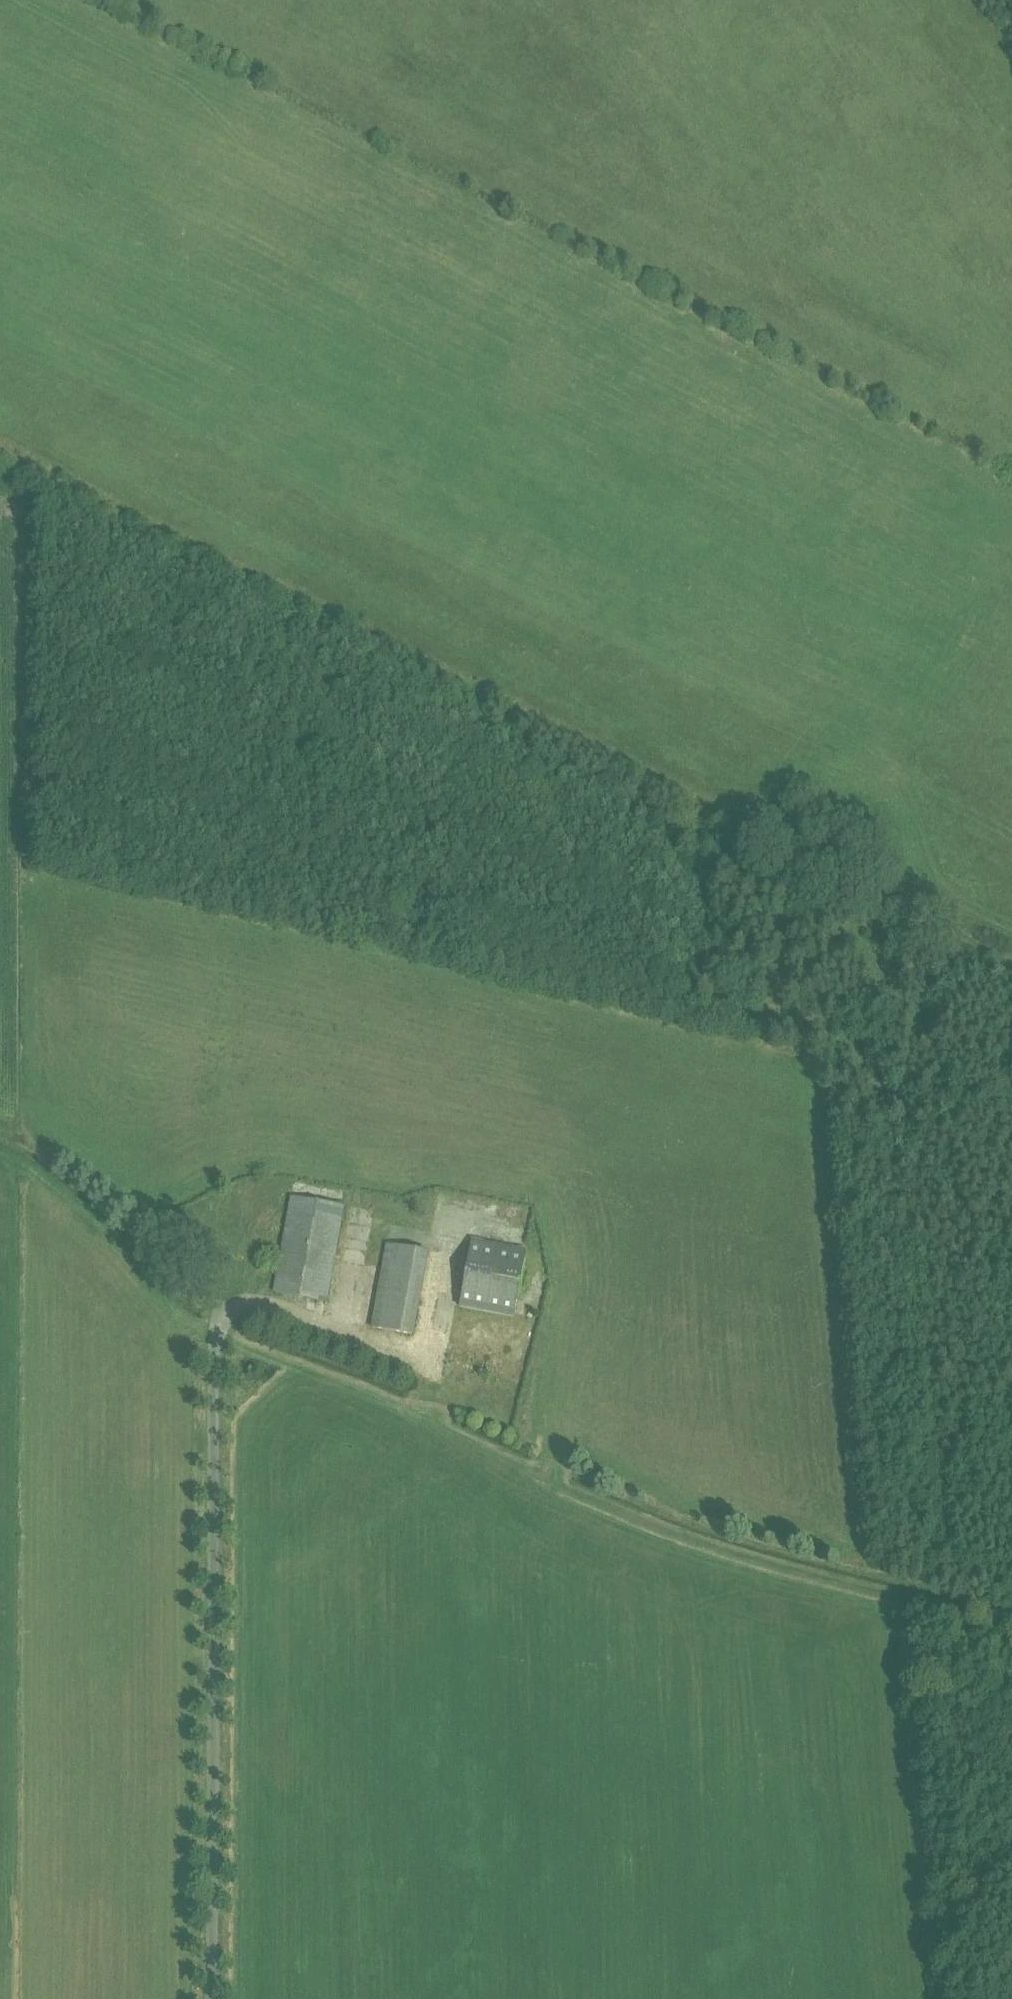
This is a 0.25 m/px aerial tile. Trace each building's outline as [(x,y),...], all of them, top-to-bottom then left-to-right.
[(326,1301),(343,1206),(293,1197),(275,1292),(326,1301)] [(526,1250),(472,1239),(460,1306),(514,1316),(526,1250)] [(428,1251),(388,1244),(373,1327),(412,1334),(428,1251)]
